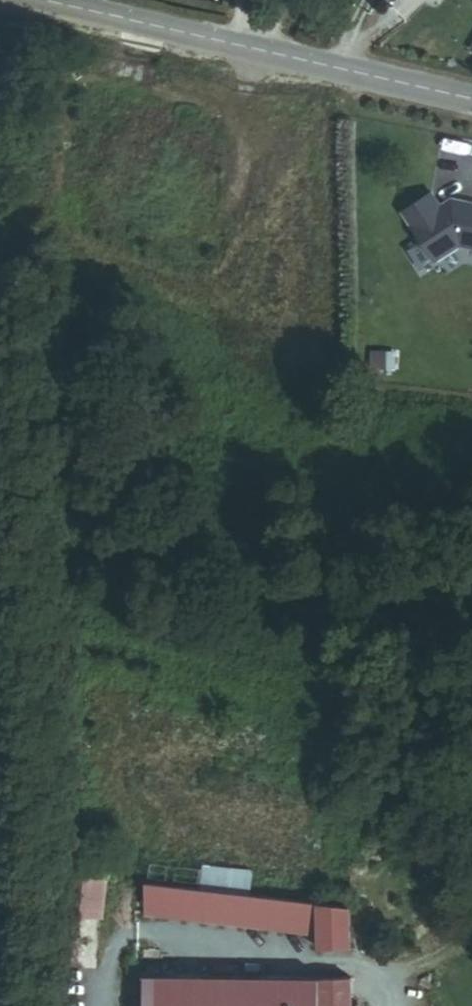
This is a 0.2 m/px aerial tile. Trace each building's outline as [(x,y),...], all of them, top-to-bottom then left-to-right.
[(442,204),(413,224),(447,272),(471,255),(471,211),(465,210),(453,219),(442,204)] [(106,919),(107,880),(68,879),(66,918),(106,919)] [(350,956),(349,917),(321,917),(321,956),(350,956)] [(350,983),(322,983),(322,1005),(350,1005),(350,983)]
